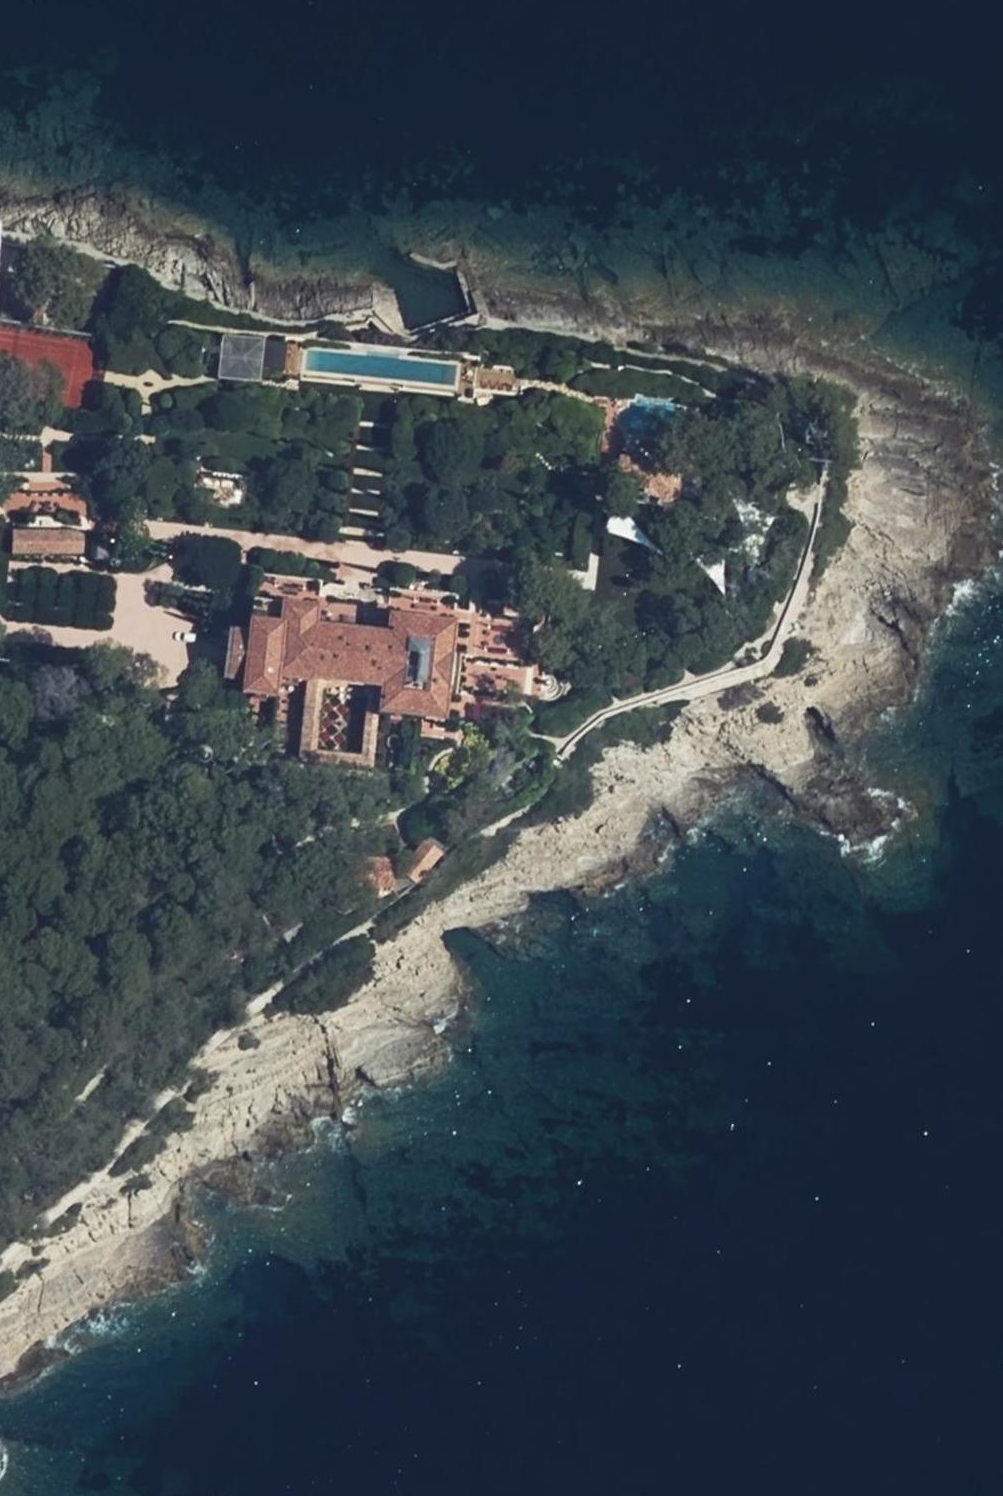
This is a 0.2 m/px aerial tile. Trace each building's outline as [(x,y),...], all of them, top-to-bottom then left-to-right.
[(230,367),(233,339),(210,337),(208,365),(230,367)] [(260,369),(262,342),(233,339),(230,367),(260,369)] [(280,344),(262,342),(260,369),(277,371),(280,344)] [(678,467),(619,461),(615,498),(631,500),(631,505),(658,507),(659,502),(675,504),(678,467)] [(243,511),(248,472),(196,466),(191,504),(243,511)] [(65,494),(30,492),(29,513),(63,515),(65,494)] [(64,517),(28,516),(28,532),(12,531),(11,554),(81,555),(81,533),(64,532),(64,517)] [(363,712),(375,714),(439,720),(439,718),(453,610),(454,598),(391,590),(389,603),(385,634),(314,626),(317,594),(318,582),(254,575),(247,634),(230,632),(224,678),(242,680),(241,694),(274,698),(277,681),(306,684),(322,685),(323,681),(366,685),(363,712)] [(389,603),(317,594),(314,626),(385,634),(389,603)] [(479,601),(478,614),(453,610),(439,718),(464,721),(466,709),(527,717),(528,702),(537,703),(538,692),(547,692),(550,690),(552,686),(551,682),(549,679),(540,678),(549,610),(479,601)] [(306,684),(298,760),(369,767),(375,714),(363,712),(359,754),(315,749),(322,685),(306,684)] [(414,884),(438,854),(424,843),(409,861),(400,872),(414,884)] [(400,872),(409,861),(345,852),(341,880),(358,883),(357,885),(360,888),(370,889),(373,887),(373,885),(389,887),(391,871),(400,872)]
